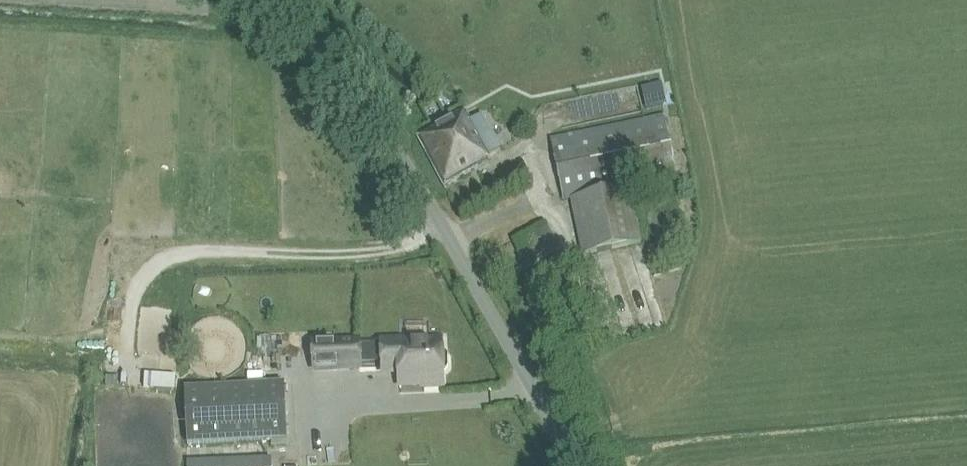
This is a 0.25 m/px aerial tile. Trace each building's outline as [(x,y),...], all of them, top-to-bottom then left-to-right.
[(658,85),(641,88),(646,109),(663,105),(658,85)] [(463,111),(417,137),(444,186),(477,168),(475,164),(489,157),(489,156),(499,150),(479,115),(469,120),(463,111)] [(654,118),(549,139),(562,201),(571,199),(573,208),(582,255),(640,243),(629,187),(677,177),(664,116),(654,118)] [(378,338),(362,338),(363,369),(380,369),(380,378),(397,377),(397,393),(446,391),(445,371),(450,365),(449,354),(445,350),(444,337),(378,339),(378,338)] [(362,338),(312,340),(313,371),(363,369),(362,338)] [(186,447),(285,443),(283,386),(184,390),(186,447)]
